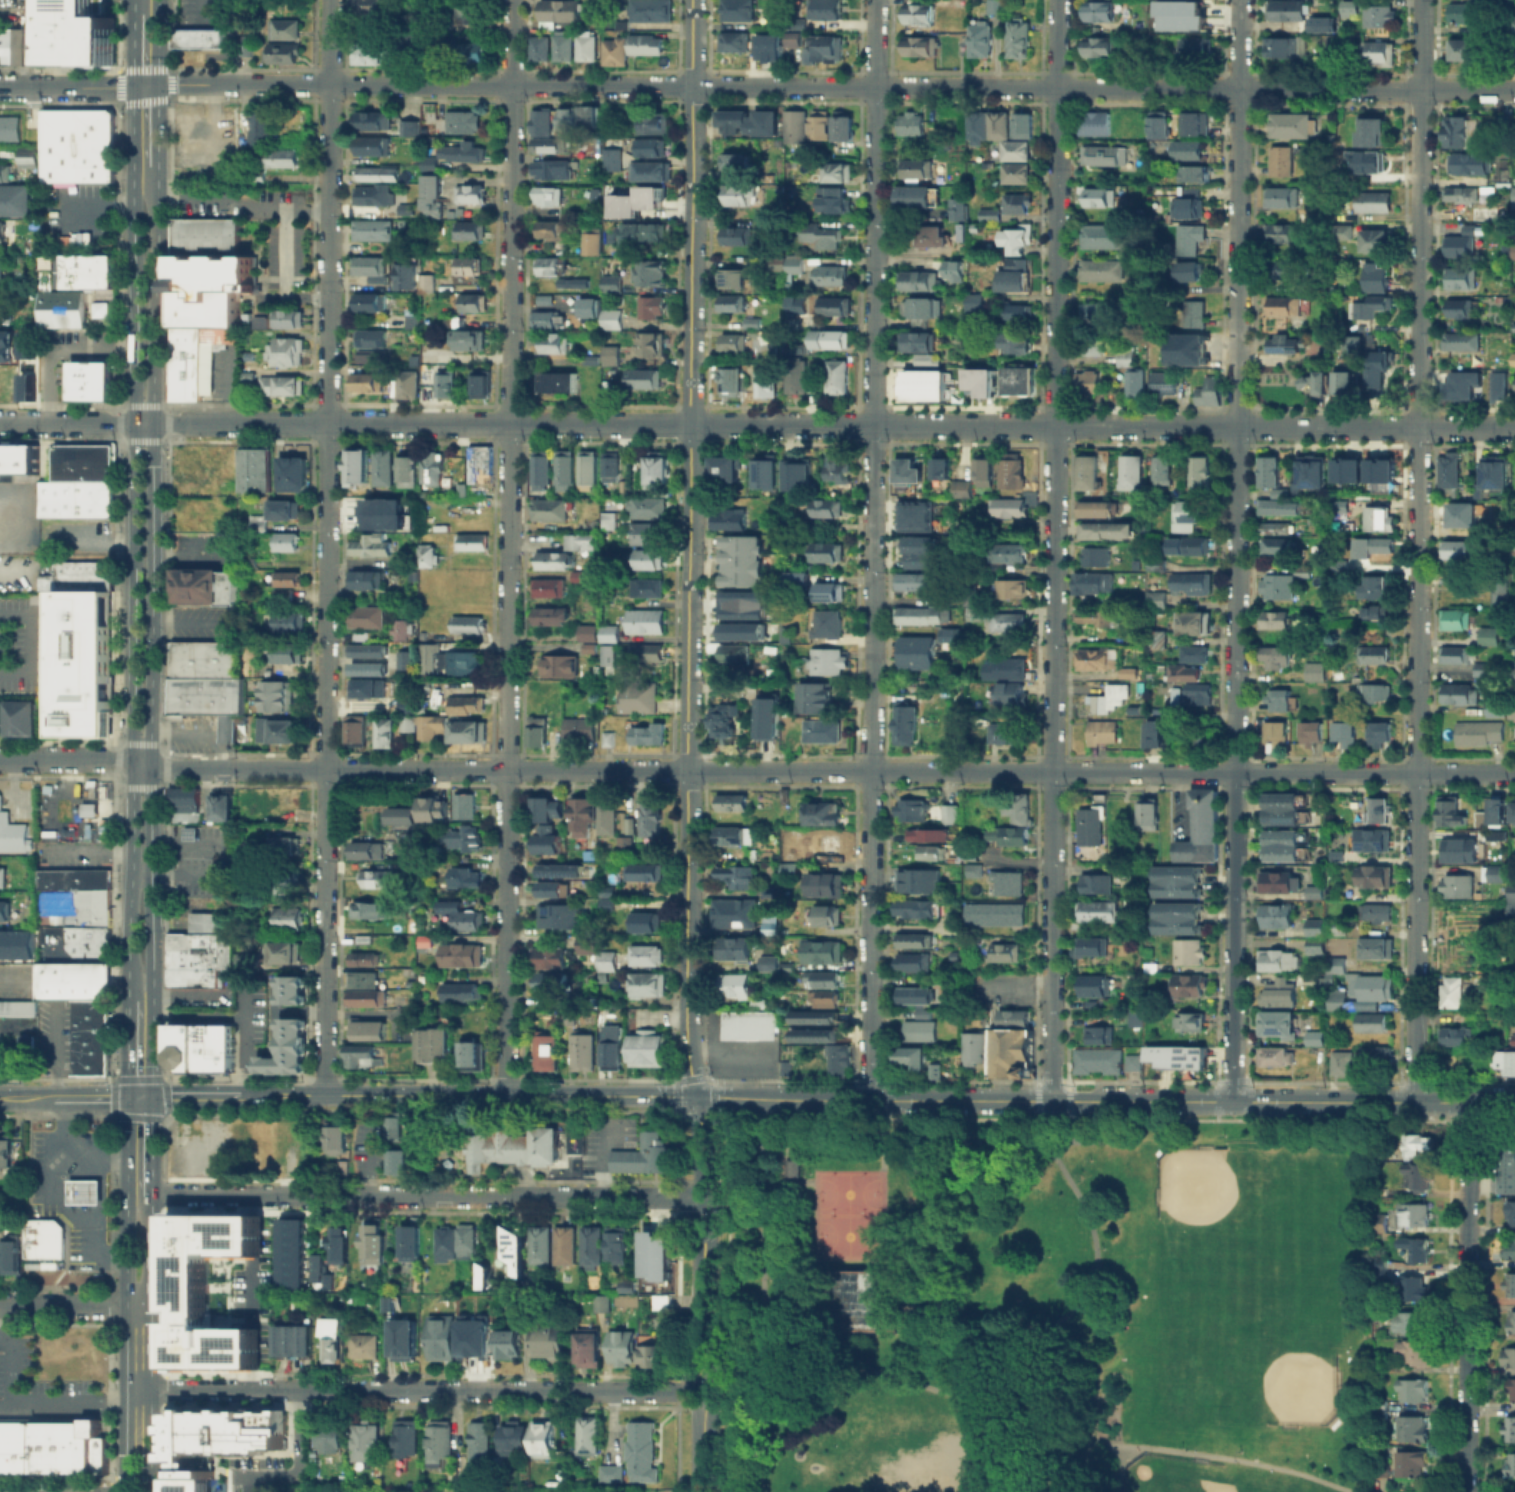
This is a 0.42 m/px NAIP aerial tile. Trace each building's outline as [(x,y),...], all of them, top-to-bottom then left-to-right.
[(115,67),(115,15),(103,15),(103,0),(50,0),(50,67),(115,67)] [(353,11),(353,0),(382,0),(382,11),(353,11)] [(456,22),(457,0),(480,0),(480,22),(456,22)] [(537,20),(538,0),(578,0),(578,20),(537,20)] [(629,3),(629,0),(670,0),(670,21),(629,21),(629,13),(625,13),(626,3),(629,3)] [(721,20),(721,0),(753,0),(753,21),(721,20)] [(804,18),(804,0),(839,0),(839,18),(804,18)] [(985,12),(985,0),(999,0),(999,12),(985,12)] [(1302,0),(1302,20),(1267,19),(1267,0),(1302,0)] [(1340,8),(1340,0),(1353,0),(1353,8),(1340,8)] [(1111,2),(1111,19),(1086,19),(1086,2),(1111,2)] [(1177,21),(1177,2),(1211,3),(1211,21),(1177,21)] [(1448,3),(1479,3),(1479,20),(1448,20),(1448,3)] [(929,5),(929,22),(905,22),(905,5),(929,5)] [(1393,5),(1393,24),(1362,24),(1363,5),(1393,5)] [(1333,31),(1305,31),(1305,16),(1333,16),(1333,31)] [(789,28),(789,18),(803,18),(803,28),(789,28)] [(1007,58),(1007,20),(1028,20),(1028,58),(1007,58)] [(766,30),(766,21),(780,21),(780,30),(766,30)] [(965,57),(965,22),(990,22),(990,57),(965,57)] [(271,23),(301,23),(301,43),(271,43),(271,23)] [(1471,24),(1489,24),(1488,32),(1471,32),(1471,24)] [(25,60),(25,26),(0,26),(0,60),(25,60)] [(174,28),(223,28),(223,46),(174,46),(174,28)] [(395,55),(395,31),(415,32),(415,55),(395,55)] [(571,31),(571,58),(552,58),(552,31),(571,31)] [(576,32),(595,32),(595,58),(576,58),(576,32)] [(719,32),(747,32),(747,50),(719,49),(719,32)] [(785,32),(799,32),(799,46),(785,46),(785,32)] [(626,38),(626,34),(660,34),(660,53),(625,53),(625,65),(602,65),(602,38),(626,38)] [(758,36),(760,35),(766,35),(772,35),(772,34),(775,34),(775,35),(778,35),(778,59),(771,59),(771,61),(768,61),(768,59),(758,59),(758,36)] [(240,35),(248,35),(248,54),(240,54),(240,35)] [(809,35),(839,35),(839,61),(809,61),(809,35)] [(547,36),(547,58),(529,58),(529,36),(547,36)] [(932,37),(932,55),(905,55),(905,37),(932,37)] [(1083,37),(1111,37),(1111,55),(1083,55),(1083,37)] [(1212,38),(1212,53),(1178,52),(1178,38),(1212,38)] [(1265,38),(1297,38),(1297,55),(1265,55),(1265,38)] [(1363,38),(1385,38),(1385,58),(1363,58),(1363,38)] [(1448,40),(1474,41),(1474,57),(1447,57),(1448,40)] [(349,64),(349,42),(383,42),(383,64),(349,64)] [(466,58),(466,44),(481,44),(481,58),(466,58)] [(264,48),(298,48),(298,66),(264,66),(264,48)] [(596,107),(596,124),(584,124),(584,107),(596,107)] [(743,113),(750,113),(750,107),(773,107),(773,133),(749,132),(749,131),(720,131),(720,129),(717,129),(717,123),(711,123),(711,107),(743,107),(743,113)] [(114,108),(113,180),(77,180),(77,182),(77,184),(55,184),(55,181),(41,181),(41,108),(114,108)] [(559,108),(576,108),(576,129),(559,129),(559,108)] [(532,109),(553,109),(553,139),(560,139),(560,151),(532,150),(532,109)] [(1077,109),(1107,110),(1107,134),(1077,134),(1077,109)] [(252,142),(247,142),(247,127),(252,127),(252,110),(271,110),(271,142),(252,142)] [(476,110),(476,132),(445,131),(446,110),(476,110)] [(806,110),(806,142),(785,142),(785,110),(806,110)] [(913,110),(913,114),(921,114),(921,134),(898,134),(898,113),(904,114),(904,110),(913,110)] [(985,138),(985,140),(966,140),(967,110),(985,110),(985,138)] [(985,138),(985,110),(1008,110),(1008,138),(985,138)] [(1149,139),(1149,110),(1166,110),(1165,140),(1149,139)] [(1180,133),(1180,110),(1208,110),(1208,133),(1180,133)] [(810,140),(810,111),(828,111),(828,140),(810,140)] [(389,112),(389,128),(357,128),(357,112),(389,112)] [(1012,139),(1013,112),(1032,112),(1032,139),(1012,139)] [(1270,136),(1270,112),(1308,112),(1307,137),(1270,136)] [(627,113),(667,113),(667,132),(627,132),(627,113)] [(834,140),(834,113),(852,113),(852,140),(834,140)] [(1445,146),(1445,114),(1469,114),(1469,146),(1445,146)] [(1357,144),(1354,144),(1354,132),(1357,132),(1358,116),(1386,116),(1386,127),(1381,127),(1381,144),(1357,144)] [(18,140),(0,140),(0,117),(18,117),(18,140)] [(604,118),(612,118),(612,127),(604,127),(604,118)] [(400,120),(419,120),(419,133),(400,133),(400,120)] [(353,153),(353,134),(387,134),(386,153),(353,153)] [(472,138),(472,145),(483,145),(483,157),(478,157),(478,161),(459,161),(459,160),(449,160),(449,157),(437,157),(437,144),(462,144),(462,138),(472,138)] [(664,140),(664,155),(636,155),(636,149),(620,149),(620,138),(664,139),(664,140)] [(1000,160),(1000,140),(1030,140),(1030,160),(1000,160)] [(1171,159),(1171,140),(1206,140),(1206,160),(1171,159)] [(602,145),(619,144),(619,167),(603,167),(602,145)] [(1082,146),(1123,146),(1123,164),(1082,164),(1082,146)] [(1271,146),(1292,146),(1292,174),(1271,174),(1271,146)] [(36,148),(36,166),(15,166),(15,148),(36,148)] [(261,148),(298,148),(298,167),(261,167),(261,148)] [(719,170),(719,148),(750,148),(750,170),(719,170)] [(1385,151),(1385,171),(1345,171),(1345,151),(1385,151)] [(1450,173),(1450,153),(1490,153),(1490,173),(1450,173)] [(833,157),(833,154),(858,154),(858,165),(850,165),(850,180),(826,180),(826,157),(833,157)] [(434,156),(434,168),(420,168),(420,156),(434,156)] [(629,158),(670,158),(670,177),(629,177),(629,158)] [(902,178),(902,158),(930,158),(930,178),(902,178)] [(534,160),(566,160),(566,177),(534,177),(534,160)] [(1001,181),(1001,163),(1030,163),(1030,181),(1001,181)] [(356,179),(356,165),(397,166),(397,179),(356,179)] [(1206,167),(1206,179),(1184,179),(1184,167),(1206,167)] [(12,186),(0,186),(0,168),(12,168),(12,186)] [(1493,185),(1493,169),(1510,169),(1510,185),(1493,185)] [(439,174),(439,217),(419,217),(419,174),(439,174)] [(389,183),(389,189),(393,189),(393,205),(353,204),(353,183),(389,183)] [(481,183),(481,202),(452,202),(452,183),(481,183)] [(659,185),(659,208),(637,208),(637,216),(609,216),(610,194),(635,194),(635,185),(659,185)] [(929,206),(895,206),(895,185),(938,186),(938,206),(929,206)] [(559,186),(559,204),(535,204),(535,186),(559,186)] [(753,187),(753,203),(720,203),(720,187),(753,187)] [(818,187),(843,187),(843,209),(818,209),(818,187)] [(1265,187),(1297,188),(1297,206),(1265,206),(1265,187)] [(1476,188),(1476,200),(1444,200),(1444,187),(1476,188)] [(1108,190),(1108,204),(1087,204),(1087,190),(1108,190)] [(31,219),(0,219),(0,191),(31,191),(31,219)] [(1355,191),(1389,191),(1389,211),(1355,211),(1355,191)] [(1027,213),(1001,213),(1001,193),(1031,194),(1031,204),(1027,204),(1027,213)] [(964,199),(964,218),(948,218),(948,199),(964,199)] [(1170,199),(1203,199),(1203,216),(1170,216),(1170,199)] [(396,214),(396,203),(411,203),(411,214),(396,214)] [(1477,205),(1489,205),(1489,219),(1477,219),(1477,205)] [(996,209),(996,219),(979,219),(979,209),(996,209)] [(171,253),(171,217),(235,217),(235,254),(235,257),(222,257),(222,253),(202,253),(202,257),(189,257),(189,253),(171,253)] [(354,219),(389,219),(389,239),(354,239),(354,219)] [(534,221),(563,221),(563,237),(534,237),(534,221)] [(816,221),(816,227),(840,227),(840,238),(836,237),(835,247),(814,247),(814,241),(795,241),(795,221),(816,221)] [(479,222),(479,237),(454,237),(454,222),(479,222)] [(967,222),(975,222),(975,231),(967,231),(967,222)] [(623,223),(664,223),(664,241),(623,240),(623,223)] [(1081,247),(1081,224),(1122,224),(1122,247),(1081,247)] [(1176,224),(1204,225),(1204,240),(1196,240),(1196,253),(1176,253),(1176,224)] [(1265,224),(1297,225),(1297,241),(1265,241),(1265,224)] [(940,225),(940,233),(946,233),(946,246),(918,245),(918,225),(940,225)] [(1349,225),(1349,237),(1332,237),(1332,225),(1349,225)] [(748,226),(748,243),(720,243),(720,226),(748,226)] [(582,227),(599,227),(598,253),(582,253),(582,227)] [(1023,242),(1023,253),(1004,253),(1004,242),(1000,242),(1000,228),(1031,228),(1031,242),(1023,242)] [(1362,230),(1392,230),(1392,250),(1362,249),(1362,230)] [(1443,235),(1474,235),(1474,255),(1443,255),(1443,235)] [(113,271),(56,270),(56,253),(113,254),(113,271)] [(191,326),(191,290),(170,290),(170,278),(189,279),(189,257),(202,257),(202,253),(222,253),(222,257),(235,257),(235,254),(252,254),(252,290),(236,290),(236,326),(236,342),(211,342),(198,342),(199,326),(191,326)] [(189,257),(189,279),(170,278),(171,253),(189,253),(189,257)] [(564,257),(564,272),(534,272),(534,256),(564,257)] [(354,257),(383,257),(383,274),(354,273),(354,257)] [(453,275),(453,257),(481,257),(481,275),(453,275)] [(789,274),(783,274),(783,257),(801,257),(801,274),(789,274)] [(1025,257),(1025,269),(1023,269),(1023,290),(997,290),(997,269),(1003,269),(1004,257),(1025,257)] [(941,259),(960,259),(960,281),(941,281),(941,259)] [(967,259),(981,259),(981,268),(967,268),(967,259)] [(1074,271),(1074,259),(1120,259),(1120,280),(1078,280),(1078,271),(1074,271)] [(662,260),(662,284),(634,283),(634,260),(662,260)] [(1199,261),(1199,279),(1178,279),(1178,261),(1199,261)] [(1271,261),(1295,261),(1295,276),(1271,276),(1271,261)] [(1385,263),(1385,291),(1363,290),(1363,262),(1385,263)] [(393,289),(393,263),(413,263),(413,289),(393,289)] [(810,266),(844,266),(844,284),(810,284),(810,266)] [(51,290),(39,290),(36,290),(36,267),(51,267),(51,290)] [(56,270),(113,271),(113,287),(90,287),(90,290),(83,290),(78,290),(78,287),(55,287),(56,270)] [(740,270),(740,286),(718,286),(718,270),(740,270)] [(934,271),(934,290),(895,289),(896,270),(934,271)] [(1471,270),(1471,287),(1447,287),(1447,270),(1471,270)] [(602,291),(602,273),(620,273),(620,291),(602,291)] [(419,274),(432,274),(432,289),(419,289),(419,274)] [(556,277),(587,278),(587,287),(556,287),(556,277)] [(39,290),(39,325),(83,325),(83,290),(78,290),(51,290),(39,290)] [(191,326),(170,326),(170,290),(191,290),(191,326)] [(964,312),(964,292),(982,292),(982,312),(964,312)] [(382,294),(382,309),(357,309),(357,294),(382,294)] [(480,294),(480,309),(458,309),(458,294),(480,294)] [(741,294),(741,310),(719,310),(719,294),(741,294)] [(551,295),(551,303),(537,302),(537,295),(551,295)] [(803,295),(784,296),(784,313),(804,312),(803,295)] [(663,296),(663,316),(637,316),(637,296),(663,296)] [(908,319),(908,296),(934,297),(934,319),(908,319)] [(577,316),(577,297),(597,297),(597,316),(577,316)] [(815,297),(849,297),(848,314),(815,314),(815,297)] [(1264,298),(1299,298),(1299,314),(1264,313),(1264,298)] [(1390,299),(1390,315),(1360,315),(1360,317),(1357,317),(1357,299),(1390,299)] [(1450,299),(1472,300),(1472,316),(1449,316),(1450,299)] [(1205,300),(1204,325),(1185,325),(1185,300),(1205,300)] [(1079,303),(1112,303),(1112,320),(1079,320),(1079,303)] [(1007,305),(1031,305),(1031,319),(1007,319),(1007,305)] [(601,328),(601,306),(619,306),(619,328),(601,328)] [(952,320),(952,309),(963,310),(963,320),(952,320)] [(272,310),(302,310),(302,325),(272,324),(272,310)] [(562,312),(562,326),(529,326),(530,312),(562,312)] [(801,313),(801,328),(785,328),(785,313),(801,313)] [(405,315),(414,315),(414,326),(405,326),(405,315)] [(741,317),(757,317),(757,328),(741,328),(741,317)] [(265,318),(265,327),(252,327),(252,318),(265,318)] [(211,342),(211,393),(199,392),(199,399),(170,399),(170,326),(191,326),(199,326),(198,342),(211,342)] [(909,326),(909,329),(933,329),(933,351),(909,351),(909,353),(897,353),(898,326),(909,326)] [(13,360),(13,328),(0,328),(0,360),(13,360)] [(451,349),(451,328),(482,328),(482,349),(451,349)] [(384,330),(384,345),(354,345),(354,330),(384,330)] [(661,330),(661,354),(635,353),(635,330),(661,330)] [(815,331),(851,331),(851,346),(815,345),(815,331)] [(1444,349),(1444,331),(1479,332),(1479,349),(1444,349)] [(1342,352),(1342,333),(1357,333),(1357,352),(1342,352)] [(566,334),(566,352),(541,352),(541,334),(566,334)] [(743,334),(743,349),(722,349),(722,334),(743,334)] [(1002,349),(1002,335),(1028,336),(1028,352),(1009,352),(1009,349),(1002,349)] [(1204,336),(1204,362),(1184,362),(1184,336),(1204,336)] [(1104,337),(1103,354),(1086,354),(1086,337),(1104,337)] [(1273,337),(1297,337),(1297,351),(1273,351),(1273,337)] [(301,350),(301,338),(271,338),(271,343),(264,343),(264,350),(301,350)] [(788,354),(788,343),(807,343),(807,354),(788,354)] [(601,345),(617,345),(617,364),(601,363),(601,345)] [(1116,362),(1116,347),(1132,347),(1132,362),(1116,362)] [(262,350),(264,350),(301,350),(301,364),(269,364),(269,359),(262,360),(262,350)] [(355,362),(377,361),(377,350),(355,351),(355,362)] [(1388,350),(1388,370),(1382,370),(1382,388),(1365,388),(1365,350),(1388,350)] [(914,364),(934,365),(934,353),(914,352),(914,364)] [(596,355),(596,363),(583,363),(583,355),(596,355)] [(805,358),(805,392),(785,392),(786,357),(805,358)] [(69,369),(69,360),(109,360),(109,370),(69,369)] [(846,360),(846,392),(827,392),(828,360),(846,360)] [(1034,365),(1034,395),(1005,394),(1005,365),(1034,365)] [(916,366),(916,371),(956,372),(956,402),(897,402),(897,399),(889,399),(889,366),(916,366)] [(739,367),(739,395),(720,395),(720,367),(739,367)] [(757,367),(774,367),(774,393),(757,393),(757,367)] [(624,368),(659,369),(659,387),(624,387),(624,368)] [(965,368),(993,368),(993,397),(965,397),(965,368)] [(1125,397),(1125,368),(1143,368),(1143,397),(1125,397)] [(1325,368),(1325,394),(1312,394),(1313,381),(1308,381),(1300,386),(1295,378),(1301,372),(1304,373),(1312,372),(1312,368),(1325,368)] [(109,370),(109,379),(69,379),(69,369),(109,370)] [(1331,369),(1346,369),(1346,388),(1331,388),(1331,369)] [(1098,370),(1098,394),(1075,394),(1076,370),(1098,370)] [(395,371),(415,371),(415,395),(395,395),(395,371)] [(452,371),(452,394),(435,394),(435,371),(452,371)] [(1471,398),(1442,398),(1442,371),(1471,371),(1471,398)] [(1489,398),(1489,371),(1505,371),(1505,398),(1489,398)] [(573,372),(573,390),(540,390),(540,372),(573,372)] [(1150,372),(1174,373),(1174,394),(1150,393),(1150,372)] [(1203,404),(1194,404),(1194,387),(1203,387),(1203,373),(1219,373),(1219,404),(1203,404)] [(348,374),(380,374),(380,389),(348,389),(348,374)] [(487,374),(487,396),(472,396),(472,374),(487,374)] [(260,376),(302,376),(302,393),(260,393),(260,376)] [(69,379),(109,379),(109,399),(69,399),(69,379)] [(10,481),(0,481),(0,443),(37,443),(37,472),(10,472),(10,481)] [(467,445),(490,446),(490,480),(467,480),(467,445)] [(52,481),(52,447),(110,447),(110,481),(52,481)] [(239,447),(267,447),(267,490),(239,490),(239,447)] [(595,450),(594,487),(579,487),(579,449),(595,450)] [(1458,485),(1438,485),(1438,455),(1447,455),(1447,449),(1458,449),(1458,485)] [(365,450),(365,481),(347,481),(347,450),(365,450)] [(390,450),(390,483),(372,483),(372,450),(390,450)] [(548,450),(548,488),(532,488),(532,450),(548,450)] [(571,450),(571,489),(555,489),(555,450),(571,450)] [(644,483),(644,450),(667,450),(666,484),(644,483)] [(421,451),(441,451),(441,485),(421,485),(421,451)] [(601,484),(601,451),(617,451),(616,484),(601,484)] [(1002,458),(1002,453),(1020,453),(1020,458),(1023,458),(1023,487),(999,488),(999,458),(1002,458)] [(1156,453),(1171,453),(1171,479),(1156,479),(1156,453)] [(1367,480),(1367,455),(1381,455),(1381,453),(1387,453),(1387,455),(1396,455),(1396,480),(1367,480)] [(736,454),(736,479),(711,479),(711,454),(736,454)] [(827,478),(827,454),(848,454),(848,478),(827,478)] [(941,459),(947,459),(947,480),(929,480),(929,459),(932,459),(932,455),(941,455),(941,459)] [(1323,455),(1323,488),(1297,488),(1297,455),(1323,455)] [(413,456),(413,484),(398,484),(398,456),(413,456)] [(1141,456),(1141,488),(1120,487),(1120,456),(1141,456)] [(1259,456),(1277,456),(1277,486),(1259,486),(1259,456)] [(1097,458),(1096,476),(1101,476),(1101,488),(1076,488),(1076,457),(1097,458)] [(304,458),(304,490),(280,490),(280,458),(304,458)] [(783,458),(809,458),(809,481),(783,481),(783,458)] [(977,479),(973,479),(973,458),(992,458),(992,479),(992,486),(977,486),(977,479)] [(1208,458),(1208,490),(1191,490),(1191,458),(1208,458)] [(1360,458),(1360,481),(1332,481),(1332,458),(1360,458)] [(774,459),(774,485),(754,485),(754,459),(774,459)] [(891,461),(895,461),(895,459),(910,459),(910,470),(918,470),(918,484),(891,484),(891,461)] [(1480,459),(1504,459),(1504,485),(1480,485),(1480,459)] [(953,480),(972,480),(972,498),(953,497),(953,480)] [(52,481),(110,481),(110,518),(39,518),(39,481),(52,481)] [(1269,487),(1288,488),(1288,497),(1269,497),(1269,487)] [(630,517),(631,496),(663,496),(663,517),(630,517)] [(933,497),(933,513),(898,513),(898,496),(929,497),(933,497)] [(405,528),(363,528),(363,498),(405,498),(405,528)] [(565,498),(565,519),(532,519),(532,498),(565,498)] [(992,498),(1027,498),(1027,518),(992,518),(992,498)] [(1173,530),(1173,502),(1179,503),(1179,499),(1200,499),(1200,523),(1193,523),(1193,531),(1173,530)] [(1257,513),(1257,499),(1300,499),(1299,514),(1257,513)] [(1479,499),(1504,499),(1504,521),(1479,521),(1479,499)] [(297,500),(296,517),(265,517),(265,500),(297,500)] [(808,500),(840,500),(840,515),(808,515),(808,500)] [(1332,500),(1345,500),(1345,510),(1332,510),(1332,500)] [(1076,501),(1112,501),(1112,514),(1076,514),(1076,501)] [(1134,510),(1134,501),(1142,501),(1142,510),(1134,510)] [(1468,501),(1468,524),(1446,524),(1446,501),(1468,501)] [(1389,505),(1389,515),(1396,515),(1396,531),(1363,531),(1363,505),(1389,505)] [(599,528),(599,509),(614,509),(614,528),(599,528)] [(742,510),(742,529),(712,528),(712,510),(742,510)] [(898,513),(933,513),(933,528),(898,528),(898,513)] [(1094,534),(1079,534),(1079,519),(1084,519),(1084,516),(1134,517),(1134,532),(1094,532),(1094,534)] [(248,519),(263,520),(263,532),(248,532),(248,519)] [(801,520),(816,520),(816,530),(801,530),(801,520)] [(1259,533),(1259,520),(1291,520),(1291,533),(1259,533)] [(629,543),(629,521),(664,521),(664,543),(629,543)] [(1484,524),(1496,524),(1496,532),(1484,532),(1484,524)] [(382,532),(382,540),(388,540),(388,556),(362,555),(362,554),(347,554),(347,539),(362,539),(362,532),(382,532)] [(563,548),(563,532),(593,532),(593,548),(563,548)] [(276,534),(295,534),(294,548),(275,548),(276,534)] [(456,534),(486,534),(486,547),(456,547),(456,534)] [(937,551),(937,566),(904,566),(904,552),(901,551),(901,535),(934,535),(934,551),(937,551)] [(1177,554),(1177,535),(1208,536),(1208,554),(1177,554)] [(722,536),(759,536),(759,584),(722,584),(722,536)] [(1370,556),(1354,556),(1354,536),(1393,536),(1393,551),(1370,550),(1370,556)] [(1261,552),(1261,537),(1289,537),(1289,552),(1261,552)] [(1440,542),(1474,542),(1474,557),(1440,557),(1440,542)] [(991,543),(1024,543),(1024,561),(991,561),(991,543)] [(435,544),(435,564),(418,564),(418,544),(435,544)] [(835,544),(835,559),(811,559),(811,544),(835,544)] [(1107,547),(1107,564),(1082,564),(1082,547),(1107,547)] [(565,568),(533,568),(533,550),(570,550),(570,568),(565,568)] [(631,550),(662,550),(662,567),(631,567),(631,550)] [(1331,566),(1331,552),(1346,553),(1346,566),(1331,566)] [(396,553),(411,553),(411,566),(396,566),(396,553)] [(1146,569),(1146,557),(1164,557),(1164,569),(1146,569)] [(37,573),(50,573),(50,561),(108,561),(108,589),(52,589),(37,589),(37,573)] [(1294,572),(1293,572),(1293,561),(1309,561),(1309,572),(1294,572)] [(340,571),(379,571),(379,586),(340,586),(340,571)] [(797,571),(797,582),(783,581),(783,571),(797,571)] [(271,586),(271,572),(296,572),(296,584),(291,584),(290,601),(274,601),(274,586),(271,586)] [(1111,572),(1111,592),(1074,592),(1074,572),(1111,572)] [(1293,572),(1294,572),(1294,598),(1264,597),(1264,592),(1260,592),(1260,577),(1264,577),(1264,572),(1293,572)] [(175,573),(236,573),(236,608),(175,608),(175,573)] [(896,573),(929,574),(929,588),(896,588),(896,573)] [(1170,573),(1209,573),(1209,593),(1170,593),(1170,573)] [(1361,575),(1390,575),(1390,597),(1361,596),(1361,575)] [(1505,575),(1505,605),(1490,605),(1491,575),(1505,575)] [(532,578),(563,578),(563,596),(532,596),(532,578)] [(631,578),(660,578),(660,598),(631,597),(631,578)] [(1024,579),(1024,595),(996,595),(996,579),(1024,579)] [(815,583),(836,583),(836,598),(815,598),(815,583)] [(52,589),(53,735),(108,735),(108,589),(52,589)] [(1163,589),(1163,606),(1145,606),(1145,589),(1163,589)] [(764,590),(763,618),(724,618),(724,590),(764,590)] [(347,626),(347,604),(381,604),(381,626),(347,626)] [(1363,605),(1362,618),(1384,618),(1385,606),(1363,605)] [(892,606),(946,607),(946,622),(892,622),(892,606)] [(991,606),(991,611),(1024,612),(1024,632),(987,632),(987,620),(963,620),(963,606),(991,606)] [(268,627),(268,607),(299,607),(299,627),(268,627)] [(566,607),(566,622),(537,622),(537,607),(566,607)] [(626,631),(626,608),(664,609),(664,631),(626,631)] [(1076,608),(1110,608),(1110,623),(1076,623),(1076,608)] [(1467,609),(1467,629),(1439,629),(1439,609),(1467,609)] [(838,610),(838,632),(813,632),(813,610),(838,610)] [(1173,632),(1173,610),(1209,610),(1209,632),(1173,632)] [(1286,610),(1286,627),(1258,627),(1258,610),(1286,610)] [(411,632),(388,632),(388,623),(393,623),(393,613),(412,613),(411,632)] [(451,632),(451,614),(482,615),(482,632),(451,632)] [(761,622),(761,639),(720,639),(720,622),(761,622)] [(578,632),(578,623),(594,623),(594,632),(578,632)] [(598,633),(598,624),(617,624),(617,633),(598,633)] [(941,626),(956,626),(956,635),(941,635),(941,626)] [(1496,628),(1496,644),(1478,644),(1478,628),(1496,628)] [(931,636),(931,668),(898,667),(898,636),(931,636)] [(1162,637),(1162,647),(1147,647),(1147,637),(1162,637)] [(267,660),(267,642),(297,642),(297,660),(267,660)] [(439,643),(420,643),(420,672),(439,672),(439,643)] [(718,660),(718,643),(747,643),(747,660),(718,660)] [(593,644),(593,652),(581,652),(581,644),(593,644)] [(598,664),(598,644),(612,644),(612,664),(598,664)] [(660,645),(660,661),(630,661),(630,644),(660,645)] [(1180,659),(1180,644),(1206,644),(1206,659),(1180,659)] [(175,645),(236,645),(236,680),(175,680),(175,645)] [(383,645),(383,654),(352,654),(352,645),(383,645)] [(840,645),(839,655),(844,655),(844,665),(839,665),(839,671),(809,671),(808,645),(840,645)] [(1358,645),(1386,645),(1386,664),(1358,663),(1358,645)] [(1469,646),(1469,663),(1440,663),(1440,646),(1469,646)] [(1280,659),(1280,667),(1263,667),(1263,659),(1252,659),(1252,647),(1289,647),(1289,659),(1280,659)] [(1076,666),(1076,648),(1114,648),(1114,667),(1076,666)] [(396,665),(396,650),(410,650),(410,665),(396,665)] [(445,650),(481,650),(481,675),(445,675),(445,650)] [(1024,678),(980,677),(980,664),(992,664),(992,655),(1025,655),(1024,678)] [(539,656),(575,656),(575,675),(539,674),(539,656)] [(1165,679),(1165,663),(1198,664),(1198,679),(1165,679)] [(383,664),(383,674),(352,674),(352,664),(383,664)] [(1304,664),(1323,664),(1323,680),(1304,680),(1304,664)] [(1488,665),(1488,675),(1474,675),(1474,664),(1488,665)] [(1362,702),(1362,677),(1384,677),(1384,702),(1362,702)] [(175,680),(236,680),(242,680),(242,717),(175,717),(175,680)] [(347,680),(383,680),(383,697),(347,696),(347,680)] [(290,681),(289,710),(260,710),(260,681),(290,681)] [(619,681),(655,682),(655,712),(619,712),(619,681)] [(798,683),(827,683),(827,711),(798,711),(798,683)] [(994,701),(994,683),(1020,683),(1020,701),(994,701)] [(1114,702),(1114,707),(1107,707),(1107,710),(1090,710),(1090,702),(1085,702),(1086,694),(1106,694),(1106,684),(1126,684),(1126,695),(1122,695),(1122,702),(1114,702)] [(1210,703),(1178,703),(1178,689),(1186,689),(1186,684),(1210,685),(1210,703)] [(1471,685),(1471,689),(1476,689),(1476,702),(1439,702),(1440,685),(1471,685)] [(1268,709),(1268,688),(1286,688),(1286,709),(1268,709)] [(776,739),(755,739),(755,692),(776,693),(776,739)] [(447,711),(447,697),(482,697),(482,712),(447,711)] [(20,700),(4,700),(4,734),(20,734),(20,700)] [(20,700),(36,700),(36,734),(20,734),(20,700)] [(400,711),(400,702),(411,702),(411,711),(400,711)] [(1506,702),(1514,702),(1514,716),(1506,716),(1506,702)] [(892,703),(906,703),(906,708),(915,709),(915,750),(892,750),(892,703)] [(729,706),(729,734),(712,734),(712,706),(729,706)] [(434,738),(418,737),(418,714),(442,714),(442,732),(434,732),(434,738)] [(363,716),(362,747),(344,747),(344,716),(363,716)] [(399,730),(399,717),(411,717),(411,730),(399,730)] [(528,717),(544,717),(544,744),(528,744),(528,717)] [(374,718),(391,718),(391,746),(374,746),(374,718)] [(563,718),(593,718),(593,740),(563,740),(563,718)] [(662,743),(633,743),(633,725),(650,725),(650,719),(662,720),(662,743)] [(298,720),(298,741),(263,741),(263,720),(298,720)] [(803,739),(803,720),(840,720),(840,739),(803,739)] [(450,741),(450,721),(480,722),(480,741),(450,741)] [(1087,721),(1116,721),(1116,743),(1087,743),(1087,721)] [(1301,722),(1317,722),(1317,746),(1301,745),(1301,722)] [(1455,722),(1500,722),(1500,743),(1455,743),(1455,722)] [(1022,724),(1022,743),(986,743),(986,723),(1022,724)] [(1263,737),(1263,723),(1284,723),(1284,744),(1270,744),(1270,737),(1263,737)] [(1331,723),(1352,723),(1352,744),(1331,744),(1331,723)] [(1366,723),(1385,723),(1385,745),(1366,745),(1366,723)] [(1146,749),(1146,727),(1165,727),(1165,749),(1146,749)] [(1190,748),(1190,730),(1209,730),(1209,748),(1190,748)] [(168,788),(198,788),(198,805),(168,805),(168,788)] [(1193,839),(1193,790),(1215,790),(1215,860),(1174,860),(1175,839),(1193,839)] [(211,791),(230,791),(230,818),(211,818),(211,791)] [(446,797),(446,813),(439,813),(439,817),(418,817),(417,792),(437,791),(437,797),(446,797)] [(451,816),(451,792),(472,792),(472,816),(451,816)] [(1263,821),(1263,793),(1297,793),(1297,821),(1263,821)] [(743,794),(742,810),(717,809),(717,794),(743,794)] [(1027,811),(1027,822),(1011,822),(1011,811),(1004,811),(1004,794),(1027,794),(1027,811)] [(1439,795),(1456,795),(1456,816),(1463,816),(1463,823),(1439,823),(1439,795)] [(1490,825),(1490,795),(1505,795),(1505,825),(1490,825)] [(549,798),(549,802),(559,802),(559,814),(549,814),(549,819),(532,819),(532,798),(549,798)] [(567,798),(594,798),(594,821),(587,820),(587,835),(567,835),(567,798)] [(642,798),(657,798),(657,834),(641,834),(642,798)] [(895,799),(926,799),(926,818),(895,818),(895,799)] [(1367,799),(1387,799),(1387,822),(1367,822),(1367,799)] [(1158,800),(1158,830),(1141,829),(1141,800),(1158,800)] [(840,801),(839,824),(803,824),(803,801),(840,801)] [(596,802),(614,803),(613,834),(595,834),(596,802)] [(938,822),(938,802),(955,802),(955,822),(938,822)] [(1102,807),(1102,844),(1078,844),(1078,806),(1102,807)] [(26,850),(0,850),(0,809),(8,809),(8,822),(26,822),(26,850)] [(388,809),(412,809),(412,822),(388,822),(388,809)] [(1487,812),(1487,825),(1475,825),(1475,812),(1487,812)] [(632,817),(632,833),(622,833),(622,817),(632,817)] [(1026,837),(1026,844),(999,844),(999,837),(985,837),(985,830),(999,830),(999,824),(1026,824),(1026,837)] [(551,826),(551,834),(559,834),(559,853),(533,853),(533,834),(537,834),(537,825),(551,826)] [(713,827),(751,827),(751,843),(713,843),(713,827)] [(903,841),(903,828),(951,828),(951,841),(903,841)] [(1353,850),(1353,828),(1386,828),(1386,850),(1353,850)] [(1504,830),(1504,840),(1484,839),(1484,829),(1504,830)] [(446,848),(447,830),(479,830),(479,848),(446,848)] [(1263,859),(1263,830),(1297,830),(1297,859),(1263,859)] [(842,833),(841,853),(808,852),(808,833),(842,833)] [(630,835),(630,851),(615,851),(615,835),(630,835)] [(272,840),(299,840),(299,859),(272,859),(272,840)] [(382,842),(382,857),(351,857),(351,842),(382,842)] [(744,855),(745,844),(754,844),(754,855),(744,855)] [(942,846),(942,858),(918,858),(918,846),(942,846)] [(1472,846),(1472,861),(1443,861),(1443,846),(1472,846)] [(1341,850),(1341,860),(1326,860),(1326,850),(1341,850)] [(793,852),(793,861),(778,861),(778,852),(793,852)] [(619,855),(636,855),(636,863),(659,863),(659,879),(619,878),(619,855)] [(540,861),(584,862),(584,875),(540,874),(540,861)] [(795,861),(795,876),(778,876),(778,861),(795,861)] [(1150,862),(1195,862),(1195,893),(1150,893),(1150,862)] [(469,864),(469,870),(479,870),(479,886),(447,886),(447,864),(469,864)] [(748,877),(748,885),(727,885),(727,877),(712,877),(712,864),(748,864),(748,877)] [(966,865),(979,865),(979,875),(966,875),(966,865)] [(1504,865),(1504,881),(1487,881),(1487,865),(1504,865)] [(37,867),(107,867),(107,888),(74,888),(37,888),(37,867)] [(1358,867),(1391,867),(1391,886),(1358,886),(1358,867)] [(360,887),(361,869),(389,869),(389,887),(360,887)] [(938,869),(938,890),(895,890),(896,869),(938,869)] [(992,871),(1021,871),(1021,894),(992,894),(992,871)] [(1257,893),(1257,871),(1291,871),(1291,893),(1257,893)] [(272,872),(301,872),(301,885),(293,885),(293,895),(279,895),(279,885),(272,885),(272,872)] [(1111,874),(1111,891),(1082,891),(1082,873),(1111,874)] [(841,874),(841,894),(807,894),(807,874),(841,874)] [(1471,875),(1471,897),(1442,897),(1442,874),(1471,875)] [(760,897),(776,897),(776,883),(761,882),(760,897)] [(565,883),(565,896),(537,896),(537,883),(565,883)] [(1507,883),(1514,883),(1514,920),(1507,920),(1507,883)] [(1304,898),(1304,885),(1321,884),(1321,898),(1304,898)] [(611,887),(611,909),(598,909),(598,887),(611,887)] [(74,888),(107,888),(107,921),(74,921),(74,888)] [(754,899),(754,927),(712,927),(712,898),(754,899)] [(1151,898),(1195,898),(1196,930),(1151,930),(1151,898)] [(8,919),(0,919),(0,900),(8,900),(8,919)] [(924,917),(892,917),(892,900),(932,900),(932,906),(924,906),(924,917)] [(964,923),(964,902),(1024,902),(1023,923),(964,923)] [(1086,925),(1069,925),(1069,916),(1077,916),(1077,902),(1115,902),(1115,921),(1086,921),(1086,925)] [(354,903),(388,903),(388,917),(354,917),(354,903)] [(446,915),(436,915),(436,903),(459,903),(459,910),(481,910),(481,929),(446,929),(446,915)] [(1258,925),(1258,903),(1291,904),(1291,925),(1258,925)] [(1358,904),(1389,904),(1388,920),(1358,920),(1358,904)] [(578,905),(578,926),(537,926),(537,905),(578,905)] [(838,906),(838,924),(812,924),(812,906),(838,906)] [(276,911),(303,911),(303,933),(276,933),(276,911)] [(190,912),(226,912),(226,930),(190,930),(190,912)] [(944,924),(944,913),(956,913),(956,924),(944,924)] [(627,914),(657,914),(657,930),(627,930),(627,914)] [(1295,932),(1295,918),(1320,918),(1320,932),(1295,932)] [(775,921),(775,934),(760,934),(760,921),(775,921)] [(107,924),(107,953),(72,953),(64,945),(64,924),(107,924)] [(32,958),(0,958),(0,929),(32,929),(32,958)] [(167,932),(231,932),(231,969),(217,969),(217,987),(167,987),(167,932)] [(576,952),(576,935),(593,935),(592,952),(576,952)] [(1068,946),(1076,946),(1076,935),(1110,936),(1110,955),(1081,954),(1081,956),(1068,956),(1068,946)] [(428,936),(428,947),(417,947),(417,936),(428,936)] [(894,936),(925,936),(925,947),(894,946),(894,936)] [(1305,952),(1305,937),(1322,937),(1322,952),(1305,952)] [(720,938),(748,938),(748,961),(720,961),(720,938)] [(808,941),(840,941),(840,961),(802,961),(803,939),(808,939),(808,941)] [(1173,939),(1203,940),(1202,963),(1173,963),(1173,939)] [(1359,939),(1391,939),(1391,955),(1358,955),(1359,939)] [(960,951),(960,941),(975,941),(974,951),(960,951)] [(480,944),(480,966),(440,966),(440,944),(480,944)] [(1018,944),(1018,960),(992,960),(992,944),(1018,944)] [(268,946),(301,946),(301,966),(268,966),(268,946)] [(661,946),(661,963),(626,963),(626,946),(661,946)] [(531,948),(562,948),(562,967),(531,967),(531,948)] [(928,969),(928,977),(904,977),(904,969),(894,969),(894,951),(929,951),(928,969)] [(1257,951),(1298,951),(1298,968),(1257,968),(1257,951)] [(376,953),(376,965),(351,965),(351,953),(376,953)] [(758,968),(759,953),(775,953),(775,968),(758,968)] [(597,967),(597,954),(612,954),(612,968),(597,967)] [(1326,967),(1326,957),(1342,957),(1342,968),(1326,967)] [(777,970),(777,960),(791,960),(791,970),(777,970)] [(36,981),(36,963),(107,963),(107,981),(36,981)] [(1142,970),(1142,963),(1156,963),(1156,971),(1142,970)] [(538,970),(571,971),(571,989),(538,988),(538,970)] [(279,1000),(279,971),(301,971),(301,1000),(279,1000)] [(348,985),(348,972),(374,972),(374,985),(348,985)] [(630,973),(664,973),(664,996),(630,996),(630,973)] [(836,973),(836,986),(804,986),(804,973),(836,973)] [(1170,995),(1171,973),(1202,974),(1202,995),(1170,995)] [(1317,983),(1317,973),(1329,973),(1329,983),(1317,983)] [(721,975),(747,975),(746,998),(721,997),(721,975)] [(1387,975),(1387,978),(1393,978),(1393,996),(1387,996),(1387,1000),(1357,999),(1357,993),(1347,993),(1347,979),(1357,979),(1357,975),(1387,975)] [(1106,976),(1106,994),(1083,994),(1083,976),(1106,976)] [(1438,1005),(1438,977),(1459,977),(1459,1005),(1438,1005)] [(1261,981),(1274,981),(1274,979),(1293,979),(1293,1005),(1261,1005),(1261,981)] [(107,981),(107,999),(70,999),(36,999),(36,981),(107,981)] [(441,1000),(441,983),(474,983),(474,1000),(441,1000)] [(895,1003),(895,987),(930,987),(930,1003),(895,1003)] [(346,1005),(346,990),(381,990),(381,1005),(346,1005)] [(810,991),(835,991),(835,1006),(810,1006),(810,991)] [(1343,991),(1342,1008),(1325,1008),(1325,991),(1343,991)] [(547,992),(564,992),(564,1000),(547,1000),(547,992)] [(32,1014),(0,1014),(0,999),(32,999),(32,1014)] [(70,1018),(107,1018),(107,1002),(107,999),(70,999),(70,1018)] [(1027,1028),(997,1028),(997,1008),(1027,1008),(1027,1028)] [(1127,1026),(1127,1010),(1140,1010),(1140,1026),(1127,1026)] [(721,1037),(721,1011),(772,1011),(772,1038),(721,1037)] [(791,1012),(835,1012),(835,1022),(791,1022),(791,1012)] [(1257,1012),(1292,1012),(1291,1035),(1257,1035),(1257,1012)] [(1178,1013),(1201,1013),(1201,1029),(1178,1029),(1178,1013)] [(1356,1031),(1356,1013),(1385,1013),(1385,1035),(1365,1035),(1365,1031),(1356,1031)] [(301,1068),(257,1068),(257,1051),(275,1051),(275,1016),(301,1016),(301,1068)] [(70,1018),(70,1037),(107,1037),(107,1018),(70,1018)] [(350,1020),(384,1020),(383,1038),(350,1038),(350,1020)] [(901,1038),(901,1020),(934,1020),(934,1039),(901,1038)] [(197,1071),(182,1071),(168,1053),(168,1025),(196,1025),(197,1071)] [(197,1071),(196,1025),(231,1025),(231,1071),(197,1071)] [(621,1026),(621,1069),(600,1068),(600,1026),(621,1026)] [(989,1027),(997,1028),(1027,1028),(1031,1028),(1031,1077),(989,1076),(989,1027)] [(1084,1027),(1111,1027),(1111,1043),(1084,1043),(1084,1027)] [(629,1063),(630,1028),(666,1028),(665,1063),(629,1063)] [(1469,1028),(1469,1044),(1440,1044),(1440,1028),(1469,1028)] [(418,1029),(447,1029),(447,1059),(418,1058),(418,1029)] [(582,1030),(582,1033),(592,1033),(591,1070),(569,1070),(569,1030),(582,1030)] [(836,1030),(836,1039),(793,1039),(793,1030),(836,1030)] [(961,1031),(986,1031),(986,1062),(961,1062),(961,1031)] [(1305,1031),(1322,1031),(1322,1045),(1305,1045),(1305,1031)] [(18,1034),(32,1034),(32,1066),(18,1066),(18,1034)] [(534,1035),(556,1036),(556,1071),(534,1070),(534,1035)] [(70,1037),(70,1046),(107,1046),(107,1037),(70,1037)] [(459,1066),(459,1040),(482,1040),(482,1066),(459,1066)] [(1202,1044),(1202,1059),(1196,1059),(1196,1065),(1168,1065),(1168,1063),(1157,1062),(1157,1053),(1148,1053),(1148,1044),(1202,1044)] [(346,1063),(346,1045),(375,1045),(375,1069),(355,1069),(355,1063),(346,1063)] [(827,1072),(827,1045),(848,1045),(848,1076),(833,1076),(833,1072),(827,1072)] [(1389,1045),(1388,1064),(1360,1064),(1361,1045),(1389,1045)] [(70,1046),(70,1056),(107,1056),(107,1046),(70,1046)] [(896,1048),(921,1048),(921,1064),(896,1063),(896,1048)] [(1072,1073),(1072,1048),(1119,1048),(1119,1072),(1103,1072),(1103,1069),(1089,1069),(1089,1073),(1072,1073)] [(1291,1048),(1291,1064),(1258,1064),(1258,1048),(1291,1048)] [(1331,1050),(1347,1050),(1347,1067),(1331,1067),(1331,1050)] [(1494,1051),(1514,1051),(1514,1077),(1494,1077),(1494,1051)] [(1124,1052),(1123,1068),(1139,1068),(1139,1053),(1124,1052)] [(70,1056),(70,1075),(107,1075),(107,1056),(70,1056)] [(927,1064),(939,1064),(939,1076),(927,1076),(927,1064)] [(386,1138),(386,1117),(403,1117),(403,1138),(386,1138)] [(330,1124),(347,1124),(347,1156),(329,1156),(330,1124)] [(556,1126),(556,1163),(487,1162),(487,1172),(467,1172),(467,1133),(493,1134),(493,1126),(509,1126),(509,1134),(530,1134),(530,1126),(556,1126)] [(644,1153),(644,1131),(665,1131),(665,1149),(672,1149),(672,1175),(612,1175),(612,1153),(644,1153)] [(1401,1161),(1401,1135),(1417,1135),(1417,1139),(1428,1139),(1428,1152),(1417,1152),(1417,1161),(1401,1161)] [(13,1167),(0,1167),(0,1137),(13,1137),(13,1167)] [(1498,1140),(1514,1140),(1514,1176),(1497,1176),(1498,1140)] [(406,1153),(405,1175),(389,1174),(389,1153),(406,1153)] [(788,1159),(788,1176),(801,1176),(801,1160),(788,1159)] [(1426,1162),(1426,1172),(1430,1172),(1430,1179),(1426,1180),(1426,1187),(1423,1187),(1423,1191),(1412,1191),(1412,1187),(1407,1188),(1407,1172),(1402,1172),(1402,1162),(1426,1162)] [(340,1165),(349,1165),(349,1175),(340,1175),(340,1165)] [(67,1179),(99,1179),(99,1201),(67,1201),(67,1179)] [(1505,1200),(1505,1225),(1514,1225),(1514,1200),(1505,1200)] [(1393,1212),(1396,1212),(1396,1201),(1426,1201),(1426,1224),(1393,1224),(1393,1212)] [(1375,1231),(1375,1212),(1385,1212),(1385,1231),(1375,1231)] [(259,1214),(168,1215),(168,1368),(258,1367),(258,1326),(207,1327),(207,1255),(260,1254),(259,1214)] [(55,1218),(62,1226),(62,1256),(25,1256),(25,1218),(55,1218)] [(276,1218),(276,1289),(309,1289),(310,1218),(276,1218)] [(523,1279),(522,1223),(513,1229),(503,1223),(503,1257),(511,1261),(511,1273),(523,1279)] [(460,1258),(460,1225),(478,1226),(478,1258),(460,1258)] [(550,1225),(550,1264),(529,1264),(529,1225),(550,1225)] [(383,1227),(383,1242),(386,1242),(386,1266),(366,1266),(366,1227),(383,1227)] [(438,1260),(438,1228),(457,1228),(457,1260),(438,1260)] [(558,1264),(558,1228),(577,1228),(577,1264),(558,1264)] [(609,1262),(609,1228),(629,1228),(629,1262),(609,1262)] [(420,1230),(420,1262),(404,1262),(405,1229),(420,1230)] [(584,1229),(604,1230),(604,1268),(584,1268),(584,1229)] [(641,1230),(641,1276),(654,1276),(654,1280),(669,1280),(669,1235),(656,1235),(656,1230),(641,1230)] [(335,1232),(350,1232),(349,1263),(335,1263),(335,1232)] [(20,1272),(20,1233),(1,1233),(1,1272),(20,1272)] [(1429,1247),(1429,1252),(1426,1252),(1426,1261),(1406,1261),(1406,1246),(1395,1246),(1395,1237),(1427,1237),(1427,1247),(1429,1247)] [(1508,1240),(1514,1240),(1514,1259),(1507,1259),(1508,1240)] [(326,1253),(326,1276),(334,1276),(334,1290),(326,1290),(326,1280),(316,1280),(316,1253),(326,1253)] [(1384,1256),(1370,1256),(1370,1267),(1384,1267),(1384,1256)] [(1370,1277),(1370,1268),(1384,1268),(1384,1277),(1370,1277)] [(828,1272),(895,1271),(896,1326),(829,1326),(828,1272)] [(1399,1273),(1411,1273),(1411,1274),(1421,1274),(1422,1285),(1425,1285),(1425,1298),(1400,1298),(1399,1273)] [(1507,1276),(1514,1276),(1514,1298),(1507,1298),(1507,1276)] [(621,1279),(637,1279),(637,1290),(636,1290),(636,1291),(621,1291),(621,1279)] [(398,1311),(388,1311),(389,1295),(398,1295),(398,1311)] [(599,1312),(599,1296),(615,1296),(614,1312),(599,1312)] [(656,1311),(657,1297),(672,1297),(672,1311),(656,1311)] [(514,1315),(514,1301),(525,1301),(525,1315),(514,1315)] [(1429,1309),(1429,1330),(1392,1330),(1391,1309),(1429,1309)] [(1506,1310),(1506,1333),(1514,1333),(1514,1310),(1506,1310)] [(454,1359),(427,1359),(426,1314),(453,1314),(454,1359)] [(488,1319),(488,1355),(458,1355),(457,1319),(488,1319)] [(395,1320),(420,1320),(420,1355),(395,1355),(395,1320)] [(324,1330),(324,1321),(343,1321),(343,1364),(328,1364),(328,1330),(324,1330)] [(282,1329),(315,1329),(315,1357),(282,1357),(282,1329)] [(536,1357),(536,1331),(564,1331),(564,1357),(536,1357)] [(602,1332),(602,1369),(581,1368),(581,1332),(602,1332)] [(522,1333),(522,1359),(499,1359),(499,1333),(522,1333)] [(636,1333),(636,1368),(612,1368),(613,1333),(636,1333)] [(382,1337),(382,1359),(355,1359),(355,1337),(382,1337)] [(1394,1338),(1427,1338),(1427,1348),(1430,1348),(1430,1356),(1427,1356),(1427,1363),(1407,1363),(1407,1359),(1394,1359),(1394,1338)] [(643,1368),(643,1349),(672,1349),(672,1368),(643,1368)] [(1503,1350),(1514,1350),(1514,1369),(1503,1369),(1503,1350)] [(1395,1377),(1426,1377),(1426,1395),(1423,1395),(1423,1400),(1399,1400),(1399,1389),(1395,1389),(1395,1377)] [(1505,1378),(1506,1402),(1514,1402),(1514,1378),(1505,1378)] [(1385,1398),(1385,1408),(1372,1408),(1372,1398),(1385,1398)] [(1385,1408),(1385,1417),(1372,1417),(1372,1408),(1385,1408)] [(281,1413),(281,1447),(270,1447),(270,1448),(263,1448),(263,1450),(208,1449),(208,1468),(210,1468),(210,1476),(172,1476),(172,1469),(175,1469),(175,1461),(166,1460),(166,1451),(169,1451),(169,1442),(170,1433),(166,1433),(166,1424),(169,1424),(169,1413),(182,1413),(182,1409),(190,1409),(190,1413),(281,1413)] [(1423,1414),(1423,1421),(1425,1421),(1425,1440),(1396,1440),(1396,1414),(1423,1414)] [(602,1418),(602,1455),(580,1455),(580,1418),(602,1418)] [(1506,1418),(1514,1418),(1514,1444),(1506,1444),(1506,1418)] [(103,1472),(103,1435),(98,1435),(98,1420),(0,1420),(0,1472),(103,1472)] [(342,1422),(342,1454),(320,1454),(320,1422),(342,1422)] [(397,1423),(418,1423),(418,1456),(397,1456),(397,1423)] [(453,1423),(453,1460),(442,1460),(442,1463),(429,1463),(429,1423),(453,1423)] [(630,1426),(630,1423),(657,1423),(657,1471),(659,1471),(659,1484),(631,1484),(631,1426),(630,1426)] [(471,1463),(472,1424),(491,1424),(491,1463),(471,1463)] [(536,1425),(554,1425),(553,1459),(536,1459),(536,1425)] [(382,1426),(382,1463),(355,1463),(355,1426),(382,1426)] [(502,1451),(502,1427),(528,1427),(528,1451),(502,1451)] [(1425,1449),(1425,1464),(1420,1464),(1420,1475),(1394,1475),(1394,1473),(1391,1473),(1391,1467),(1393,1467),(1393,1450),(1425,1449)] [(1508,1456),(1514,1456),(1514,1478),(1507,1478),(1508,1456)] [(1386,1476),(1386,1461),(1372,1461),(1372,1476),(1386,1476)] [(604,1467),(623,1468),(623,1483),(604,1483),(604,1467)] [(206,1478),(206,1491),(157,1491),(157,1485),(165,1485),(165,1478),(206,1478)]
